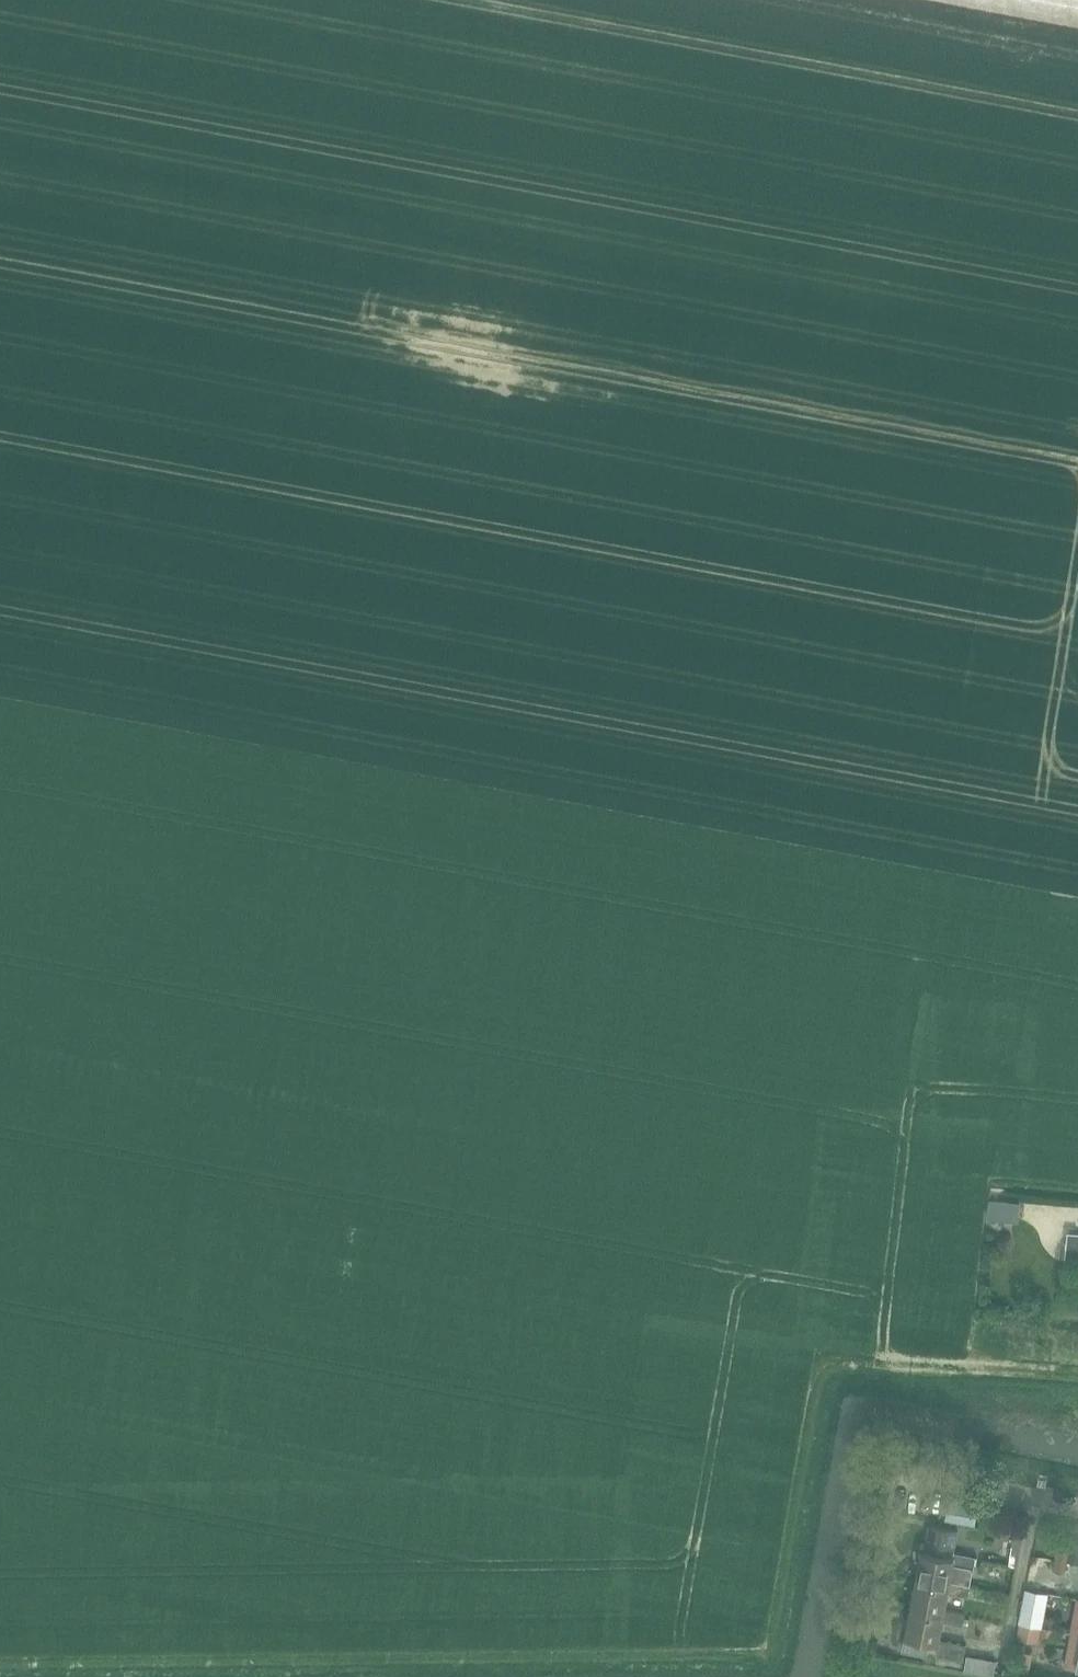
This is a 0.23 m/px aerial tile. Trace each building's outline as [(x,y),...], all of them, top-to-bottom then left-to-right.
[(1019,1217),(1020,1202),(993,1200),(992,1214),(1019,1217)] [(1070,1232),(1069,1255),(1077,1256),(1077,1232),(1070,1232)] [(946,1516),(946,1519),(957,1521),(961,1522),(964,1503),(965,1501),(953,1498),(950,1498),(946,1516)] [(923,1549),(918,1577),(952,1583),(952,1580),(971,1584),(977,1555),(954,1551),(959,1529),(931,1523),(926,1549),(923,1549)] [(1054,1569),(1054,1570),(1067,1572),(1067,1571),(1069,1562),(1069,1561),(1077,1563),(1077,1541),(1071,1540),(1070,1549),(1058,1547),(1056,1559),(1055,1561),(1054,1569)] [(918,1577),(912,1606),(946,1612),(946,1611),(947,1608),(950,1592),(969,1595),(971,1584),(952,1580),(952,1583),(918,1577)] [(967,1612),(963,1611),(947,1608),(946,1611),(946,1612),(912,1606),(904,1648),(927,1652),(929,1640),(940,1642),(937,1654),(964,1659),(968,1643),(941,1638),(945,1620),(964,1624),(967,1612)] [(1021,1617),(1020,1622),(1039,1625),(1043,1626),(1058,1629),(1060,1618),(1046,1615),(1022,1610),(1022,1611),(1021,1617)] [(1017,1634),(1017,1639),(1032,1642),(1039,1644),(1041,1637),(1043,1626),(1039,1625),(1020,1622),(1017,1634)] [(1043,1626),(1041,1637),(1055,1640),(1058,1629),(1043,1626)] [(1075,1633),(1069,1668),(1077,1669),(1077,1633),(1075,1633)] [(980,1656),(977,1672),(993,1675),(996,1661),(996,1659),(980,1656)]
